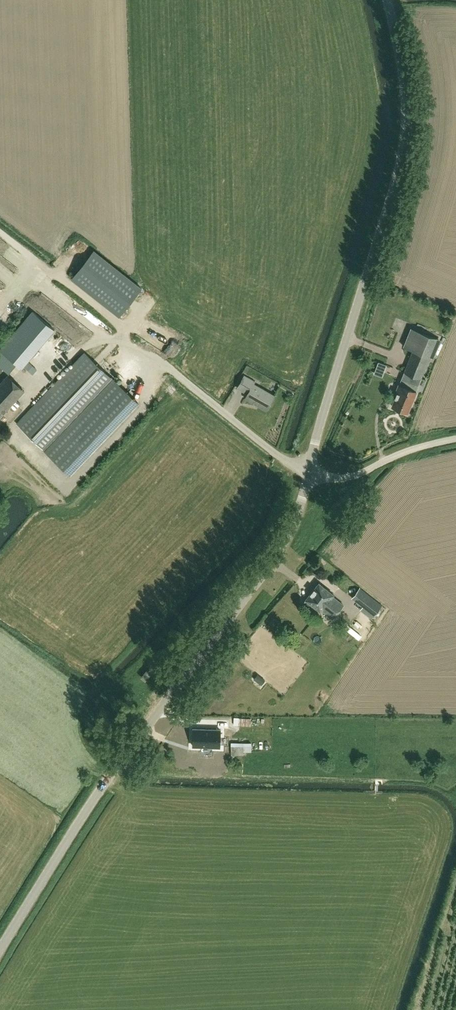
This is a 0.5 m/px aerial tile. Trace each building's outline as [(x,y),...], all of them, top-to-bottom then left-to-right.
[(71,279),(119,317),(142,288),(94,250),(71,279)] [(9,295),(0,288),(0,307),(9,295)] [(16,364),(21,368),(54,330),(32,311),(0,348),(0,350),(16,364)] [(141,322),(135,332),(144,338),(151,327),(141,322)] [(411,328),(403,347),(412,351),(404,372),(422,379),(431,357),(434,358),(441,340),(411,328)] [(153,332),(148,344),(171,354),(175,344),(164,340),(165,336),(153,332)] [(115,345),(110,351),(114,355),(119,349),(115,345)] [(84,353),(16,424),(47,453),(69,473),(137,402),(84,353)] [(244,374),(237,388),(248,395),(245,399),(266,410),(274,396),(254,385),(256,381),(244,374)] [(9,407),(13,411),(21,403),(16,399),(24,391),(7,376),(0,385),(0,417),(9,407)] [(399,386),(396,393),(397,394),(392,406),(407,413),(416,392),(418,385),(401,378),(399,386)] [(320,612),(322,610),(332,619),(343,605),(333,597),(333,595),(319,584),(306,600),(320,612)] [(355,598),(366,607),(373,599),(362,590),(355,598)] [(147,669),(141,677),(145,681),(152,673),(147,669)] [(234,725),(250,726),(250,721),(255,721),(255,719),(251,718),(234,718),(234,725)] [(193,746),(219,747),(220,730),(193,729),(193,746)] [(249,740),(226,740),(226,751),(249,751),(249,740)]
